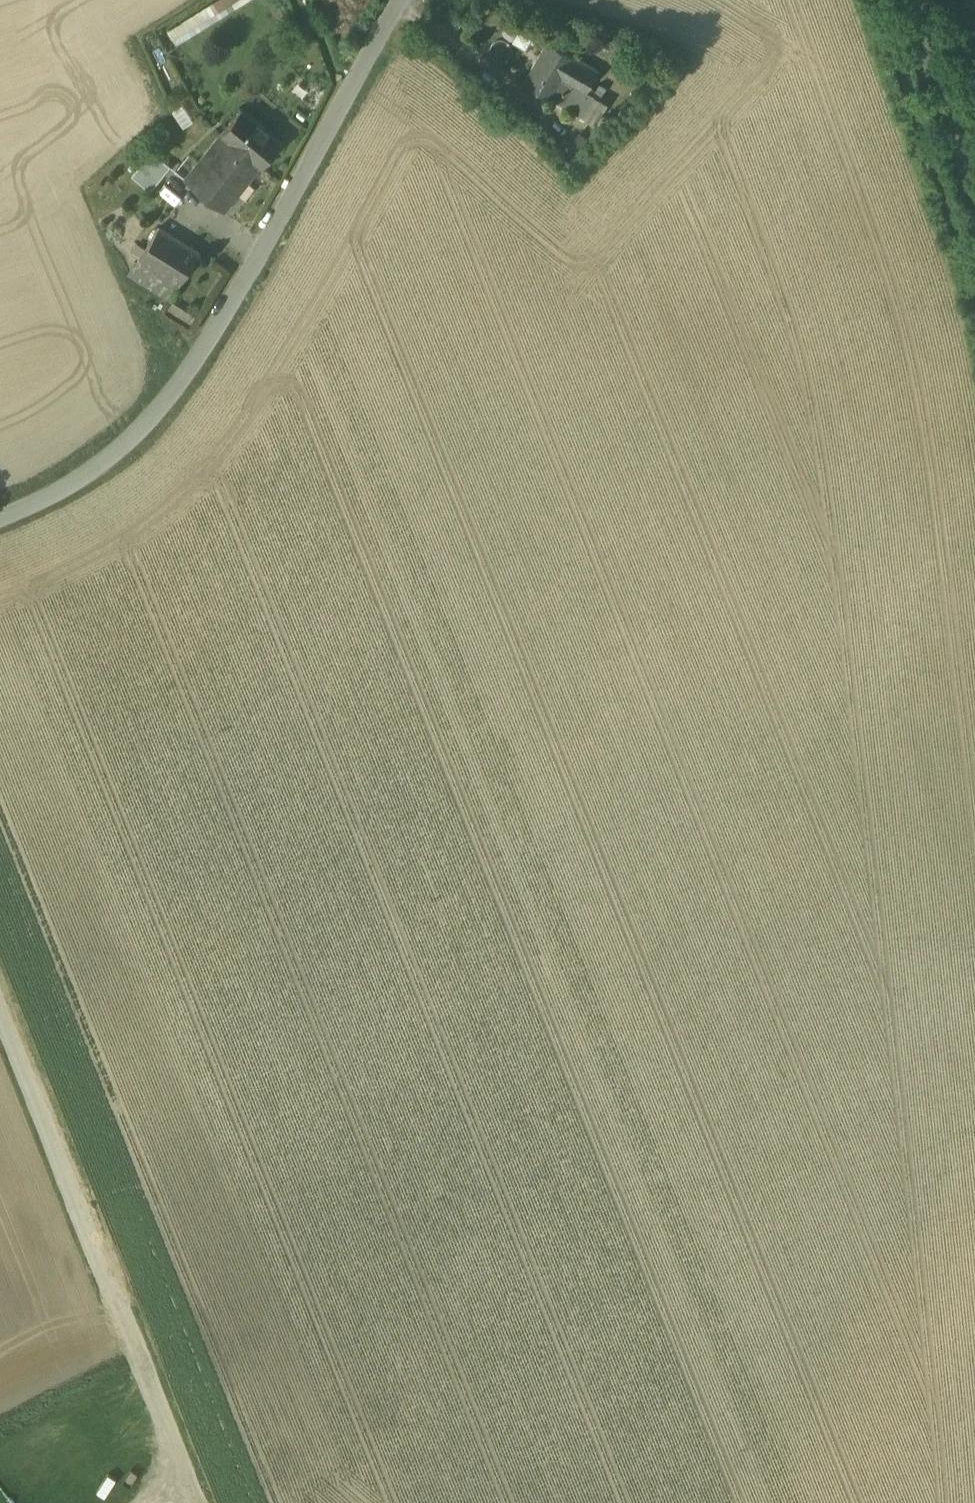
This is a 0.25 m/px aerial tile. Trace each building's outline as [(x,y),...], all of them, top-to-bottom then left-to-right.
[(170,28),(178,42),(247,0),(216,0),(170,28)] [(575,55),(549,40),(524,81),(550,96),(575,55)] [(575,55),(550,96),(574,111),(586,91),(599,70),(575,55)] [(586,91),(574,111),(581,114),(593,95),(586,91)] [(282,140),(241,107),(221,132),(261,165),(262,165),(268,157),(272,160),(280,151),(276,148),(282,140)] [(222,133),(186,178),(225,210),(261,165),(222,133)] [(152,150),(132,174),(151,190),(171,165),(152,150)] [(200,252),(159,226),(140,257),(154,266),(144,283),(170,299),(200,252)]
